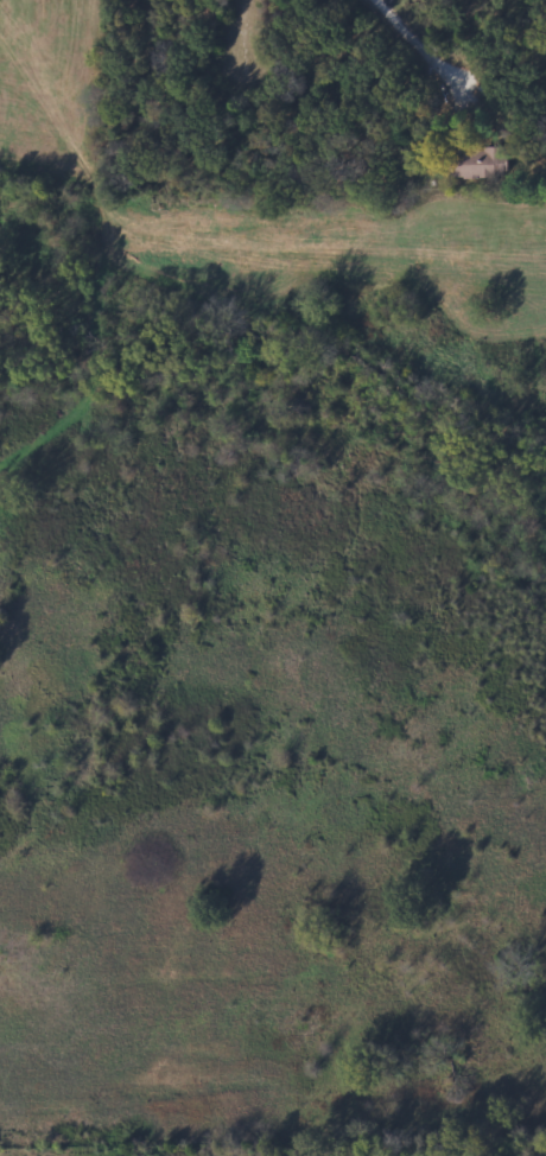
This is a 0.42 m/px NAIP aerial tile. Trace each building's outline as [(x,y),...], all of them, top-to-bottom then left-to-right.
[(508,177),(508,148),(447,148),(447,177),(508,177)]
